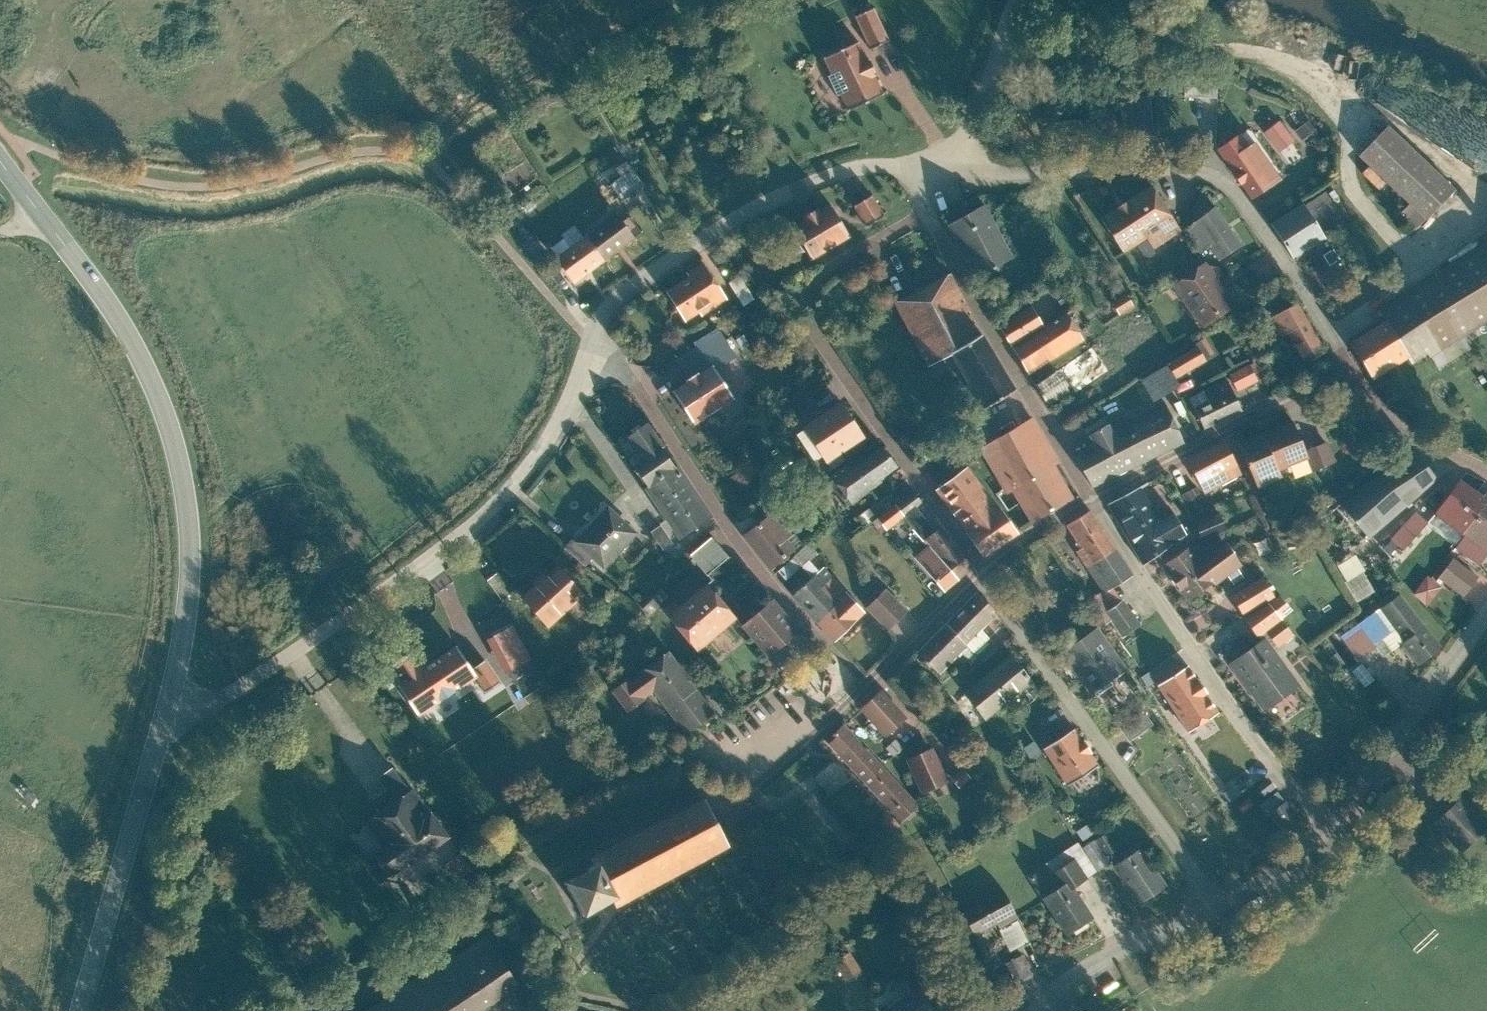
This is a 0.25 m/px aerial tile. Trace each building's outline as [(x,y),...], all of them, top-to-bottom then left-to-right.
[(884,41),(870,8),(852,16),(867,49),(884,41)] [(878,93),(855,39),(817,56),(841,109),(878,93)] [(1458,188),(1386,122),(1356,155),(1408,202),(1402,209),(1422,227),(1458,188)] [(1295,142),(1281,123),(1267,133),(1281,152),(1295,142)] [(1243,142),(1240,136),(1220,148),(1236,171),(1260,154),(1249,138),(1243,142)] [(1252,193),(1276,175),(1260,154),(1236,171),(1252,193)] [(639,186),(628,170),(606,184),(617,199),(639,186)] [(1151,185),(1099,220),(1121,252),(1142,237),(1155,255),(1185,235),(1151,185)] [(1347,224),(1326,194),(1305,209),(1326,239),(1347,224)] [(877,212),(870,197),(855,204),(862,219),(877,212)] [(1305,209),(1301,203),(1270,222),(1294,261),(1326,239),(1305,209)] [(984,204),(945,224),(971,279),(1011,259),(984,204)] [(853,236),(836,205),(790,231),(807,262),(853,236)] [(1243,250),(1219,210),(1188,228),(1203,254),(1214,247),(1223,262),(1243,250)] [(621,220),(615,212),(583,235),(602,261),(639,234),(626,216),(621,220)] [(602,261),(583,235),(554,254),(577,282),(602,261)] [(1373,311),(1379,321),(1403,358),(1412,373),(1486,326),(1486,240),(1373,311)] [(732,306),(707,266),(665,291),(687,326),(702,317),(706,322),(732,306)] [(1200,266),(1170,287),(1200,331),(1231,308),(1216,283),(1223,281),(1224,268),(1200,266)] [(1012,391),(946,274),(891,301),(925,372),(949,364),(978,410),(1012,391)] [(757,301),(743,278),(733,284),(747,307),(757,301)] [(1042,327),(1028,306),(998,326),(1012,347),(1042,327)] [(1318,348),(1295,308),(1270,323),(1293,362),(1318,348)] [(1027,369),(1079,336),(1064,312),(1042,327),(1012,347),(1027,369)] [(1379,321),(1344,345),(1370,382),(1403,358),(1379,321)] [(1071,399),(1110,371),(1089,342),(1031,382),(1044,401),(1063,387),(1071,399)] [(1173,378),(1201,360),(1193,347),(1165,365),(1173,378)] [(1165,365),(1137,382),(1149,403),(1178,385),(1173,378),(1165,365)] [(1254,384),(1246,369),(1229,377),(1237,392),(1254,384)] [(1225,383),(1188,402),(1202,431),(1240,412),(1225,383)] [(839,400),(802,423),(811,445),(850,421),(839,400)] [(1181,444),(1164,404),(1108,428),(1106,424),(1082,434),(1087,445),(1071,452),(1086,485),(1181,444)] [(1291,418),(1237,441),(1255,483),(1309,460),(1291,418)] [(672,470),(642,421),(621,434),(637,459),(629,463),(644,487),(672,470)] [(1034,422),(978,449),(1002,497),(1014,492),(1028,521),(1067,502),(1051,468),(1055,466),(1034,422)] [(826,466),(864,440),(853,423),(835,436),(813,448),(826,466)] [(1335,463),(1330,444),(1306,451),(1309,460),(1311,470),(1335,463)] [(1341,500),(1367,532),(1435,476),(1408,444),(1341,500)] [(896,467),(881,446),(821,486),(843,519),(885,491),(877,480),(896,467)] [(1215,446),(1181,465),(1197,497),(1232,478),(1215,446)] [(1011,536),(964,468),(933,490),(980,557),(1011,536)] [(672,470),(644,487),(677,539),(706,520),(672,470)] [(954,587),(977,571),(943,523),(936,527),(902,479),(885,490),(928,550),(954,587)] [(1432,512),(1461,534),(1486,500),(1486,491),(1482,487),(1476,495),(1456,480),(1432,512)] [(1156,524),(1139,490),(1110,504),(1138,561),(1186,537),(1175,515),(1156,524)] [(1461,534),(1486,553),(1486,500),(1461,534)] [(634,535),(605,506),(571,539),(591,560),(601,569),(634,535)] [(796,527),(778,506),(746,533),(774,566),(794,550),(784,537),(796,527)] [(1127,575),(1086,510),(1061,526),(1088,567),(1081,572),(1095,594),(1127,575)] [(1417,510),(1384,542),(1396,554),(1429,521),(1417,510)] [(1226,531),(1219,511),(1195,519),(1202,540),(1226,531)] [(673,546),(660,526),(650,532),(663,553),(673,546)] [(571,539),(561,549),(581,569),(591,560),(571,539)] [(727,559),(709,539),(685,559),(703,580),(727,559)] [(1187,548),(1157,571),(1182,605),(1238,565),(1220,541),(1195,559),(1187,548)] [(817,554),(810,546),(796,559),(809,574),(815,568),(809,562),(817,554)] [(954,587),(928,550),(912,564),(940,595),(954,587)] [(1453,555),(1436,575),(1462,596),(1478,576),(1453,555)] [(588,596),(561,561),(522,591),(550,626),(588,596)] [(859,613),(815,568),(809,574),(792,592),(833,637),(859,613)] [(1363,570),(1345,580),(1357,601),(1375,591),(1363,570)] [(514,592),(500,574),(489,581),(501,601),(514,592)] [(1268,599),(1257,581),(1229,599),(1240,616),(1268,599)] [(691,652),(729,622),(702,588),(664,619),(691,652)] [(1439,647),(1400,592),(1382,605),(1404,637),(1398,641),(1414,665),(1439,647)] [(904,616),(884,594),(868,608),(888,630),(904,616)] [(1010,627),(980,597),(946,632),(965,649),(977,661),(1010,627)] [(795,632),(766,598),(737,623),(766,656),(795,632)] [(1137,625),(1121,598),(1102,608),(1118,636),(1137,625)] [(1289,633),(1269,605),(1247,620),(1255,632),(1262,627),(1273,644),(1289,633)] [(1117,667),(1092,630),(1058,653),(1083,690),(1117,667)] [(965,649),(946,632),(919,658),(938,676),(965,649)] [(1292,682),(1260,635),(1224,660),(1256,707),(1292,682)] [(415,648),(386,667),(420,717),(478,678),(456,645),(426,665),(415,648)] [(713,716),(667,652),(610,693),(627,716),(652,698),(681,739),(713,716)] [(1196,676),(1182,656),(1148,679),(1162,699),(1196,676)] [(1028,686),(1009,660),(964,692),(984,719),(1028,686)] [(1209,697),(1196,676),(1162,699),(1177,719),(1209,697)] [(901,715),(878,692),(860,710),(883,733),(901,715)] [(1142,707),(1119,722),(1129,738),(1152,723),(1142,707)] [(867,751),(844,725),(826,741),(849,767),(867,751)] [(1041,741),(1058,780),(1094,764),(1076,725),(1041,741)] [(896,820),(914,804),(867,751),(849,767),(896,820)] [(943,784),(930,752),(905,762),(918,794),(943,784)] [(813,773),(827,794),(849,780),(835,759),(813,773)] [(437,840),(392,767),(374,778),(380,789),(367,798),(374,810),(363,817),(377,839),(358,851),(375,879),(437,840)] [(950,773),(957,784),(968,778),(961,767),(950,773)] [(1298,822),(1276,788),(1254,803),(1265,819),(1273,814),(1285,831),(1298,822)] [(706,796),(597,855),(601,863),(573,878),(590,910),(616,896),(621,905),(733,845),(706,796)] [(1486,829),(1459,800),(1434,822),(1461,852),(1486,829)] [(1161,888),(1137,849),(1109,866),(1132,905),(1161,888)] [(1069,888),(1083,880),(1072,858),(1050,869),(1062,891),(1069,888)] [(1050,869),(1026,881),(1060,938),(1089,921),(1069,888),(1062,891),(1050,869)] [(1021,925),(1005,891),(961,912),(973,936),(993,926),(998,936),(1021,925)] [(479,933),(360,1010),(478,1010),(515,987),(479,933)] [(861,975),(850,955),(834,963),(846,983),(861,975)] [(1034,978),(1026,958),(1014,962),(1022,983),(1034,978)] [(891,1010),(936,1010),(908,974),(897,983),(908,998),(891,1010)]
